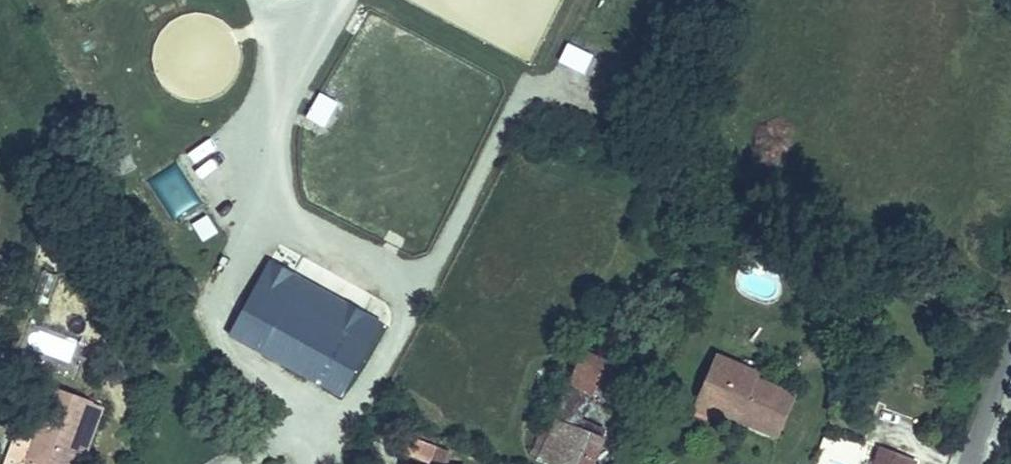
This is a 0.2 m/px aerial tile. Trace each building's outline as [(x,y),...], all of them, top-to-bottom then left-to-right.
[(581,92),(587,77),(556,65),(550,81),(581,92)] [(311,272),(298,295),(329,312),(342,289),(311,272)] [(329,312),(298,295),(271,344),(350,388),(377,339),(329,312)] [(722,344),(700,389),(727,402),(732,392),(742,398),(738,408),(778,426),(796,388),(758,369),(761,362),(722,344)] [(574,348),(565,370),(587,378),(603,387),(612,365),(574,348)] [(565,370),(560,381),(568,385),(581,391),(587,378),(565,370)] [(568,385),(540,456),(558,463),(595,463),(608,437),(570,417),(581,391),(568,385)] [(727,402),(700,389),(697,398),(723,410),(727,402)] [(86,422),(48,407),(26,463),(70,463),(86,422)] [(86,422),(70,463),(81,463),(95,427),(86,422)] [(914,457),(891,450),(887,462),(886,463),(912,463),(914,457)]
